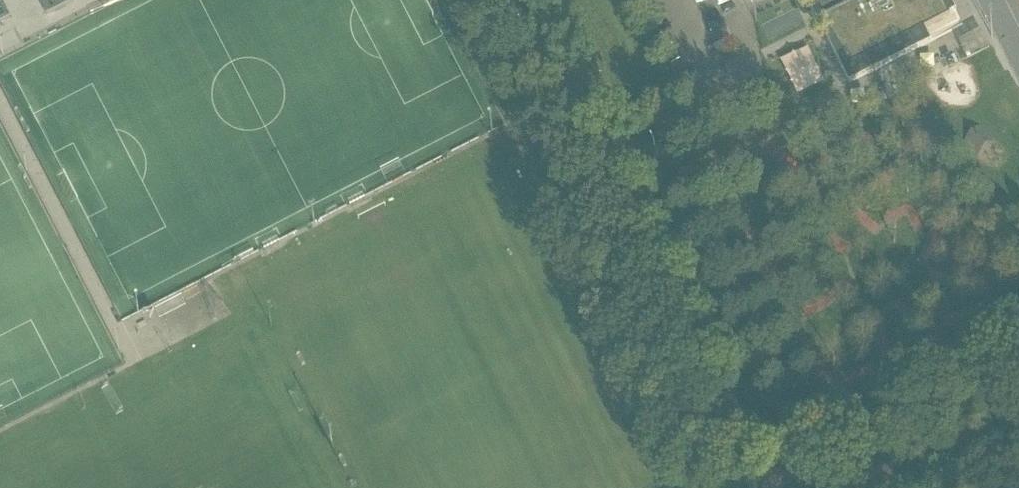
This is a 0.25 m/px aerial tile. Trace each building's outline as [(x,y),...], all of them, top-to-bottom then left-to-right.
[(11,18),(2,0),(0,0),(0,23),(11,18)] [(47,15),(74,2),(74,0),(39,0),(47,15)] [(849,68),(950,16),(942,0),(814,0),(849,68)] [(937,72),(965,57),(958,43),(929,58),(937,72)]
